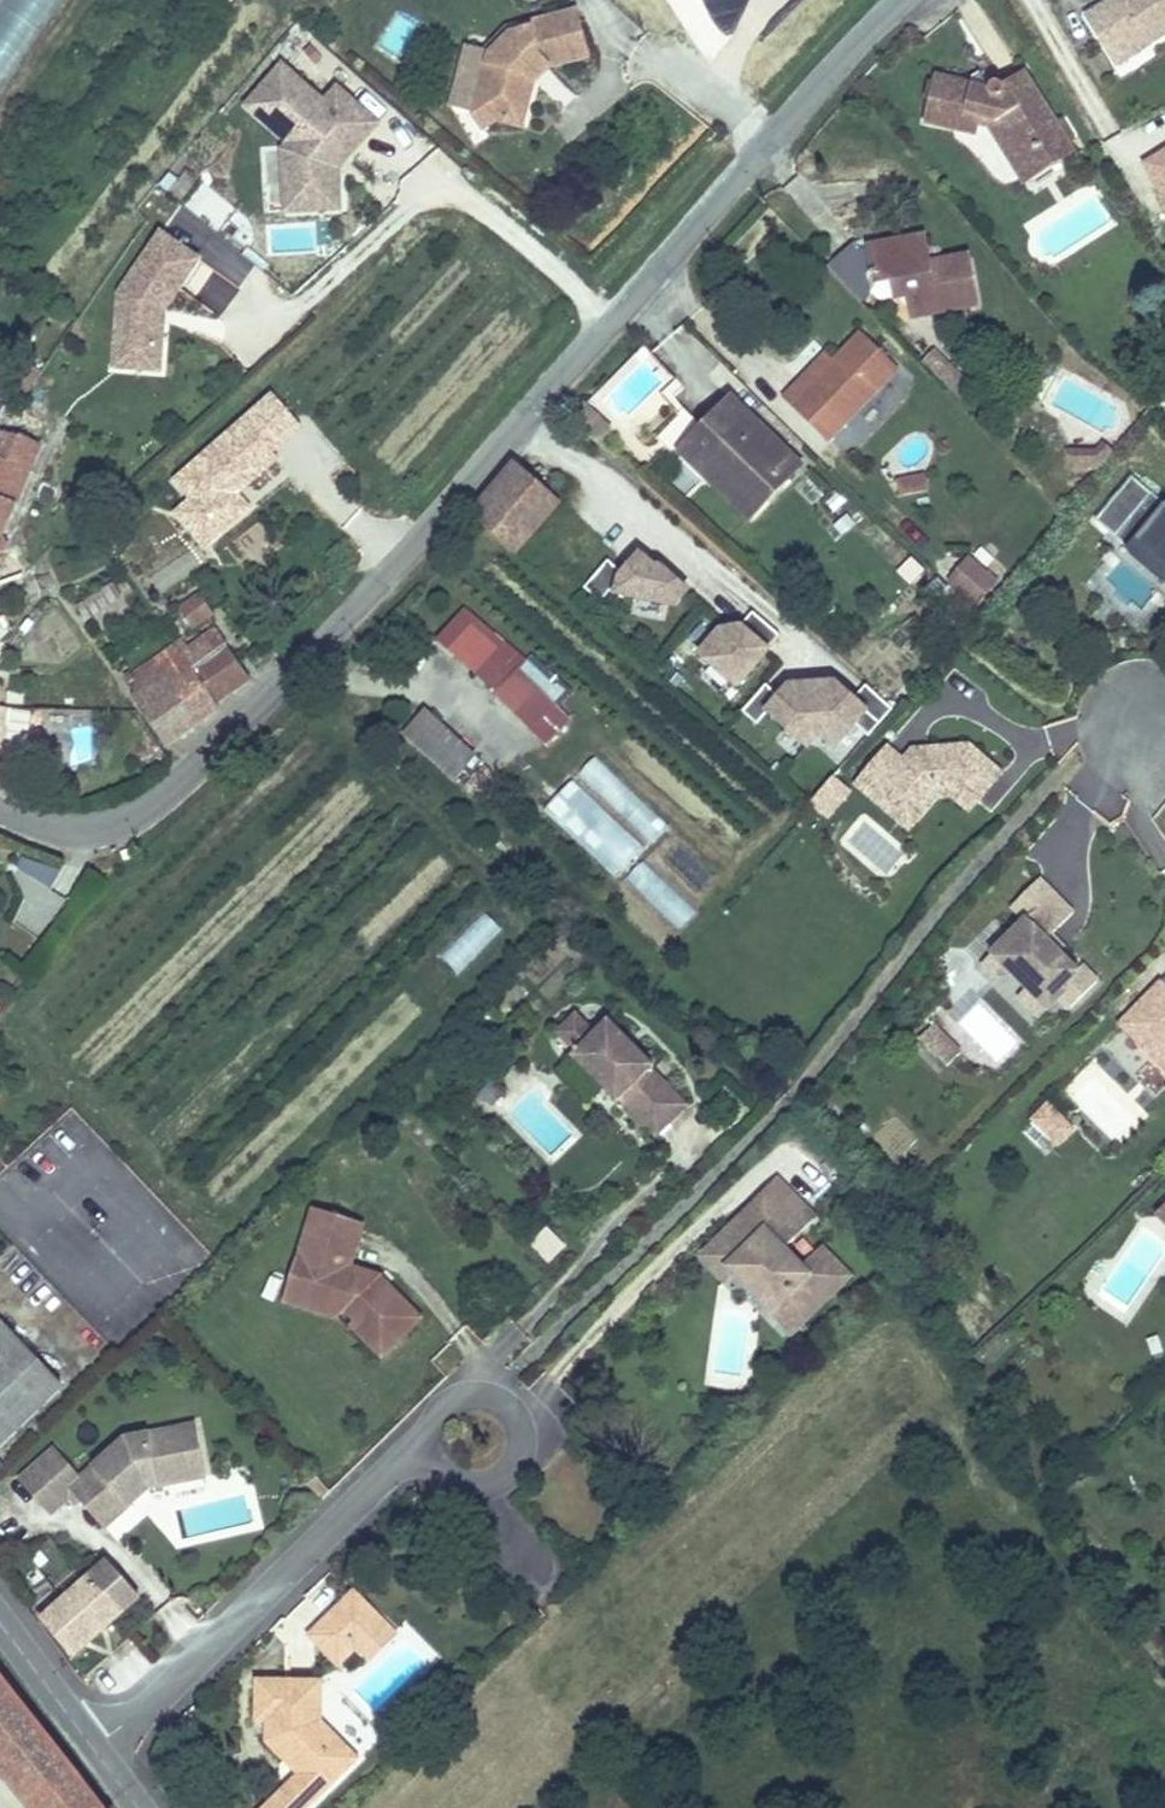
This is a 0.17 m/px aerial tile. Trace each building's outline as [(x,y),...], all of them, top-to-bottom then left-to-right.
[(62,0),(0,0),(0,96),(62,0)] [(1153,0),(1099,0),(1069,20),(1094,58),(1127,37),(1133,45),(1164,24),(1164,18),(1153,0)] [(524,80),(531,89),(534,86),(574,73),(559,29),(513,42),(514,49),(489,55),(470,75),(468,88),(455,135),(462,151),(476,140),(503,147),(513,118),(518,100),(511,94),(524,80)] [(1100,67),(1133,45),(1127,37),(1094,58),(1100,67)] [(229,111),(280,155),(273,163),(275,198),(299,196),(300,205),(327,203),(326,183),(325,175),(333,166),(338,170),(367,136),(329,103),(317,117),(264,71),(229,111)] [(1009,167),(1055,139),(1016,79),(994,92),(983,85),(973,100),(923,84),(905,128),(955,144),(961,137),(967,121),(986,132),(1009,167)] [(518,99),(531,89),(524,80),(511,94),(518,100),(518,99)] [(980,146),(999,174),(1009,167),(986,132),(967,121),(961,137),(980,146)] [(1008,187),(1063,151),(1055,139),(1009,167),(999,174),(1008,187)] [(1141,167),(1164,209),(1164,153),(1141,167)] [(326,183),(338,170),(333,166),(325,175),(326,183)] [(299,196),(275,198),(277,225),(328,222),(327,203),(300,205),(299,196)] [(151,247),(112,303),(106,359),(151,363),(154,336),(149,330),(149,322),(154,322),(189,273),(151,247)] [(910,252),(882,257),(888,272),(913,268),(910,252)] [(898,331),(973,317),(962,268),(915,277),(913,268),(888,272),(882,257),(853,263),(859,303),(879,298),(880,314),(894,312),(898,331)] [(806,441),(879,365),(843,333),(794,383),(785,377),(763,400),(806,441)] [(933,352),(922,365),(949,388),(960,374),(933,352)] [(0,374),(0,392),(12,401),(23,386),(36,368),(17,353),(0,374)] [(151,363),(106,359),(104,380),(149,384),(151,363)] [(23,386),(12,401),(24,411),(35,396),(23,386)] [(691,465),(741,510),(784,466),(713,401),(661,457),(681,475),(691,465)] [(567,411),(553,427),(565,437),(579,421),(567,411)] [(34,428),(2,414),(2,415),(0,414),(0,510),(34,428)] [(579,421),(565,437),(573,444),(587,428),(579,421)] [(1086,465),(1098,451),(1086,441),(1074,455),(1048,453),(1054,471),(1086,465)] [(729,522),(741,510),(691,465),(681,475),(729,522)] [(452,520),(503,564),(550,517),(499,471),(452,520)] [(923,472),(893,479),(898,499),(928,492),(923,472)] [(1120,475),(1083,519),(1118,548),(1124,540),(1161,571),(1154,579),(1164,589),(1164,518),(1164,519),(1151,508),(1155,504),(1120,475)] [(9,585),(0,564),(0,587),(9,585)] [(628,566),(619,575),(641,578),(628,566)] [(975,586),(956,568),(941,586),(960,603),(975,586)] [(595,570),(571,596),(586,610),(593,603),(665,621),(678,607),(648,579),(641,578),(619,575),(611,584),(595,570)] [(572,720),(544,693),(550,686),(466,606),(433,640),(545,747),(572,720)] [(191,623),(180,608),(161,621),(172,636),(191,623)] [(767,642),(740,618),(728,632),(708,636),(687,660),(724,692),(767,642)] [(194,665),(185,651),(166,665),(167,668),(146,682),(153,694),(194,665)] [(216,698),(232,683),(212,653),(194,665),(216,698)] [(860,739),(883,712),(856,688),(842,704),(824,688),(807,689),(810,738),(826,749),(845,727),(860,739)] [(810,738),(807,689),(777,691),(768,703),(754,691),(733,715),(746,727),(756,715),(799,751),(810,738)] [(53,717),(53,694),(28,693),(28,698),(0,697),(0,714),(53,717)] [(399,733),(452,784),(477,758),(424,708),(399,733)] [(954,813),(986,775),(953,748),(908,744),(899,755),(882,741),(842,790),(876,818),(891,801),(911,818),(923,803),(937,799),(954,813)] [(18,784),(19,760),(0,759),(0,784),(18,784)] [(457,779),(466,793),(491,778),(483,763),(457,779)] [(542,810),(612,879),(641,850),(571,780),(542,810)] [(911,818),(891,801),(876,818),(897,835),(911,818)] [(52,888),(60,872),(26,856),(18,872),(52,888)] [(641,860),(623,879),(678,931),(697,912),(641,860)] [(45,889),(26,880),(9,912),(28,921),(45,889)] [(1013,926),(1040,899),(1028,887),(1001,914),(1013,926)] [(1059,919),(1040,899),(1013,926),(969,969),(981,982),(1001,980),(1018,997),(1035,1014),(1045,1004),(1056,1014),(1084,987),(1069,972),(1064,977),(1046,958),(1033,945),(1039,939),(1059,919)] [(436,954),(455,972),(499,928),(481,909),(436,954)] [(1052,952),(1039,939),(1033,945),(1046,958),(1052,952)] [(1160,985),(1124,1021),(1138,1034),(1146,1034),(1164,1053),(1164,990),(1160,985)] [(1035,1014),(1018,997),(1007,1008),(1024,1024),(1035,1014)] [(570,1014),(550,1033),(569,1055),(562,1062),(608,1112),(613,1107),(646,1143),(676,1115),(643,1080),(647,1075),(600,1024),(589,1034),(570,1014)] [(1146,1034),(1138,1034),(1124,1021),(1119,1026),(1164,1071),(1164,1053),(1146,1034)] [(944,1070),(961,1050),(930,1023),(912,1043),(944,1070)] [(1044,1101),(1021,1131),(1052,1155),(1075,1126),(1044,1101)] [(768,1188),(736,1220),(745,1228),(736,1237),(728,1228),(707,1250),(726,1268),(721,1272),(723,1274),(739,1289),(743,1285),(766,1308),(762,1312),(784,1334),(838,1279),(810,1252),(791,1272),(773,1254),(803,1223),(768,1188)] [(1164,1243),(1164,1209),(1148,1224),(1164,1243)] [(306,1222),(286,1295),(312,1301),(310,1311),(349,1321),(365,1338),(360,1344),(380,1364),(417,1327),(373,1284),(345,1275),(356,1236),(306,1222)] [(707,1250),(694,1262),(715,1283),(723,1274),(721,1272),(726,1268),(707,1250)] [(739,1289),(762,1312),(766,1308),(743,1285),(739,1289)] [(312,1301),(286,1295),(280,1316),(329,1328),(355,1348),(359,1344),(360,1344),(365,1338),(349,1321),(310,1311),(312,1301)] [(68,1385),(8,1322),(0,1329),(0,1451),(68,1385)] [(130,1446),(69,1498),(105,1539),(157,1493),(202,1485),(192,1432),(130,1446)] [(115,1563),(48,1621),(77,1654),(144,1596),(115,1563)] [(351,1589),(303,1638),(338,1672),(354,1655),(368,1668),(400,1635),(351,1589)] [(0,1684),(0,1780),(23,1807),(102,1807),(0,1684)] [(258,1692),(258,1735),(268,1735),(268,1754),(288,1772),(288,1773),(295,1767),(301,1773),(301,1785),(287,1799),(296,1807),(324,1807),(362,1769),(325,1733),(324,1732),(324,1691),(258,1692)] [(295,1767),(288,1773),(301,1785),(301,1773),(295,1767)]
